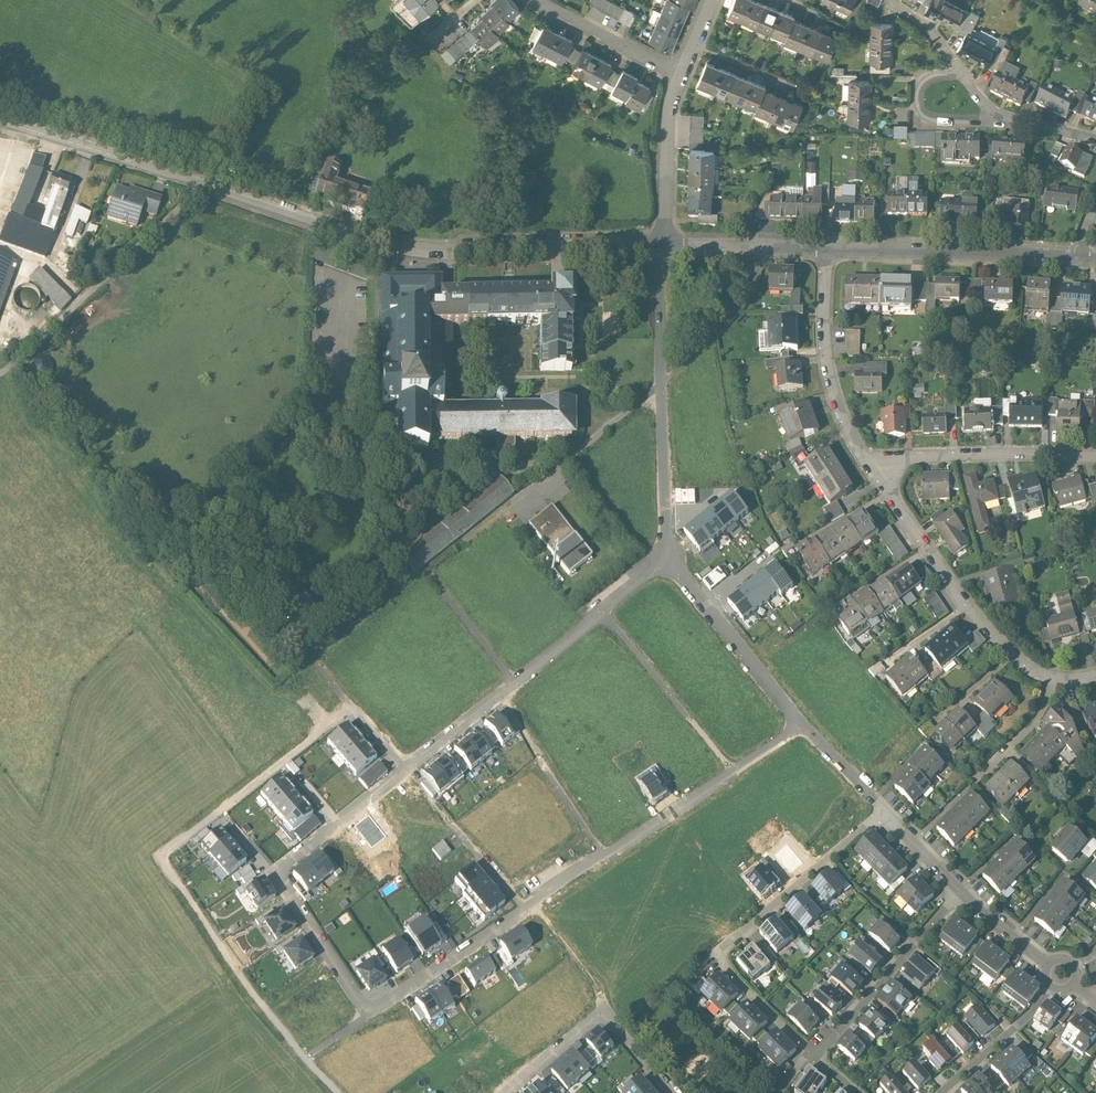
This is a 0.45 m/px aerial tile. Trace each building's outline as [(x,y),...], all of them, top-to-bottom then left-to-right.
[(434,0),(396,0),(389,7),(412,30),(438,4),(434,0)] [(510,0),(489,0),(491,3),(507,20),(519,9),(510,0)] [(609,0),(590,0),(587,6),(630,27),(636,14),(609,0)] [(660,11),(683,20),(689,5),(677,0),(664,0),(660,11)] [(743,23),(752,1),(751,0),(736,0),(729,17),(743,23)] [(833,10),(838,0),(820,0),(818,3),(833,10)] [(833,10),(847,17),(856,0),(838,0),(833,10)] [(942,0),(930,0),(923,15),(955,30),(964,10),(942,0)] [(1079,3),(1095,10),(1095,0),(1080,0),(1079,3)] [(743,23),(757,28),(766,6),(752,1),(743,23)] [(507,20),(491,3),(479,14),(481,16),(497,33),(509,22),(507,20)] [(757,28),(771,34),(780,12),(766,6),(757,28)] [(660,11),(654,26),(677,35),(683,20),(660,11)] [(794,18),(780,12),(771,34),(785,40),(793,21),(794,18)] [(497,33),(481,16),(470,26),(471,28),(480,38),(488,46),(499,35),(497,33)] [(783,44),(798,50),(808,28),(793,21),(785,40),(783,44)] [(867,23),(867,44),(894,45),(894,23),(867,23)] [(531,48),(546,56),(558,32),(543,24),(531,48)] [(967,25),(955,51),(993,69),(1005,44),(967,25)] [(671,50),(677,35),(654,26),(648,41),(671,50)] [(471,28),(444,50),(452,61),(480,38),(471,28)] [(798,50),(813,56),(823,34),(808,28),(798,50)] [(573,39),(558,32),(546,56),(561,63),(573,39)] [(838,40),(823,34),(813,56),(828,63),(838,40)] [(894,66),(894,45),(867,44),(867,66),(894,66)] [(569,71),(585,79),(597,55),(581,47),(569,71)] [(613,63),(597,55),(585,79),(601,87),(613,63)] [(697,85),(711,91),(721,69),(706,63),(697,85)] [(638,76),(622,69),(612,94),(628,101),(636,81),(638,76)] [(735,75),(721,69),(711,91),(726,97),(735,75)] [(999,73),(989,92),(1020,108),(1030,90),(999,73)] [(726,97),(740,103),(749,81),(735,75),(726,97)] [(651,88),(636,81),(628,101),(625,104),(639,111),(651,88)] [(764,87),(749,81),(740,103),(754,110),(762,91),(764,87)] [(845,83),(846,104),(871,103),(870,82),(845,83)] [(1074,100),(1044,84),(1033,104),(1064,120),(1074,100)] [(782,99),(762,91),(754,110),(753,113),(773,121),(782,99)] [(1091,98),(1081,116),(1095,124),(1095,100),(1091,98)] [(802,108),(782,99),(773,121),(792,130),(802,108)] [(872,123),(871,103),(846,104),(846,124),(872,123)] [(703,115),(688,115),(688,149),(703,149),(703,115)] [(910,124),(896,124),(896,135),(910,136),(910,124)] [(939,159),(959,160),(960,137),(940,136),(939,159)] [(980,137),(960,137),(959,160),(979,161),(980,137)] [(992,139),(991,157),(1023,158),(1023,140),(992,139)] [(1082,153),(1066,146),(1058,164),(1075,171),(1082,153)] [(685,149),(685,165),(709,166),(709,149),(703,149),(688,149),(685,149)] [(33,154),(28,167),(41,172),(46,158),(33,154)] [(340,168),(327,164),(315,201),(362,216),(369,195),(335,184),(340,168)] [(685,165),(685,182),(709,182),(709,166),(685,165)] [(9,218),(22,223),(28,208),(41,172),(28,167),(9,218)] [(49,191),(53,193),(67,198),(72,183),(54,176),(49,191)] [(685,182),(685,199),(709,199),(709,182),(685,182)] [(1079,190),(1046,185),(1043,208),(1076,212),(1079,190)] [(128,194),(115,190),(106,219),(136,228),(140,213),(156,217),(161,200),(129,190),(128,194)] [(45,259),(67,198),(53,193),(45,214),(39,229),(22,223),(9,218),(0,243),(45,259)] [(885,215),(906,216),(907,195),(886,194),(885,215)] [(906,216),(927,216),(928,195),(907,195),(906,216)] [(763,219),(792,221),(793,198),(764,197),(763,219)] [(822,200),(793,198),(792,221),(821,223),(822,200)] [(978,200),(940,198),(938,224),(977,225),(978,200)] [(709,216),(709,199),(685,199),(685,215),(709,216)] [(1002,212),(1011,213),(1010,228),(1027,230),(1029,202),(1003,200),(1002,212)] [(833,222),(853,223),(853,203),(833,202),(833,222)] [(873,203),(853,203),(853,223),(872,224),(873,203)] [(45,214),(28,208),(22,223),(39,229),(45,214)] [(93,215),(73,209),(65,233),(84,240),(93,215)] [(63,311),(74,300),(33,260),(22,271),(63,311)] [(0,262),(0,306),(15,267),(0,262)] [(771,270),(770,294),(795,295),(796,271),(771,270)] [(573,287),(550,287),(550,296),(441,296),(442,279),(382,279),(383,427),(397,426),(398,447),(427,447),(427,438),(437,437),(437,438),(438,439),(441,439),(442,438),(442,437),(460,437),(460,438),(461,438),(461,437),(469,437),(469,438),(470,438),(470,437),(478,437),(479,437),(486,437),(487,437),(495,437),(497,437),(505,437),(507,437),(514,437),(515,437),(523,437),(524,437),(532,437),(533,437),(541,437),(542,437),(550,437),(551,437),(563,437),(564,437),(570,437),(570,436),(573,433),(574,433),(573,426),(574,426),(574,425),(573,425),(573,414),(574,414),(574,413),(573,413),(573,403),(540,403),(540,408),(503,408),(503,404),(506,401),(505,397),(503,394),(499,394),(496,397),(496,401),(499,404),(499,408),(497,408),(495,408),(487,408),(486,408),(479,408),(478,408),(477,408),(470,408),(469,408),(461,408),(460,408),(452,408),(452,327),(540,326),(541,370),(558,370),(558,371),(564,371),(564,370),(571,370),(571,324),(571,315),(571,310),(573,310),(573,287)] [(846,307),(880,309),(881,281),(848,280),(846,307)] [(915,282),(881,281),(880,309),(913,310),(915,282)] [(963,282),(936,282),(936,303),(963,303),(963,282)] [(1054,285),(1029,283),(1027,314),(1052,316),(1054,285)] [(1006,284),(988,284),(987,306),(1006,306),(1006,284)] [(1063,317),(1093,319),(1095,291),(1065,289),(1063,317)] [(768,324),(769,352),(800,351),(798,322),(768,324)] [(860,331),(846,331),(846,359),(861,358),(860,331)] [(37,363),(35,364),(33,366),(32,369),(33,372),(33,374),(35,376),(37,377),(40,378),(42,378),(45,377),(47,375),(48,373),(49,371),(48,368),(47,365),(45,363),(43,362),(40,362),(37,363)] [(855,372),(855,393),(884,394),(884,378),(889,378),(889,363),(869,363),(868,372),(855,372)] [(802,365),(776,368),(779,393),(805,390),(802,365)] [(1046,400),(1009,399),(1008,429),(1045,430),(1046,400)] [(1083,404),(1058,404),(1058,438),(1083,438),(1083,404)] [(789,446),(821,433),(810,405),(778,417),(789,446)] [(912,438),(911,411),(882,412),(882,439),(912,438)] [(947,411),(922,413),(924,437),(948,435),(947,411)] [(992,411),(965,412),(966,435),(994,434),(992,411)] [(804,467),(818,488),(843,472),(830,451),(804,467)] [(857,494),(843,472),(818,488),(832,510),(857,494)] [(1038,474),(1008,482),(1018,517),(1047,509),(1038,474)] [(951,475),(923,475),(923,503),(951,503),(951,475)] [(1082,477),(1053,485),(1060,510),(1089,502),(1082,477)] [(979,534),(993,530),(987,508),(1002,503),(995,481),(980,486),(978,480),(964,484),(979,534)] [(513,498),(500,481),(401,557),(414,575),(513,498)] [(695,491),(675,491),(676,505),(695,505),(695,491)] [(732,494),(720,504),(734,521),(746,511),(732,494)] [(720,504),(709,513),(723,530),(734,521),(720,504)] [(550,509),(528,526),(567,577),(590,560),(550,509)] [(952,512),(932,525),(955,559),(971,548),(962,535),(966,532),(952,512)] [(709,513),(697,524),(711,540),(723,530),(709,513)] [(864,513),(847,523),(864,549),(880,539),(864,513)] [(847,523),(831,534),(847,560),(864,549),(847,523)] [(697,524),(685,533),(699,550),(711,540),(697,524)] [(831,534),(814,544),(831,570),(847,560),(831,534)] [(779,549),(775,544),(765,552),(767,555),(769,557),(779,549)] [(814,544),(798,554),(815,580),(831,570),(814,544)] [(776,567),(764,576),(778,593),(789,584),(776,567)] [(928,567),(920,571),(928,586),(936,582),(928,567)] [(727,578),(718,568),(702,581),(711,591),(727,578)] [(902,604),(923,588),(908,568),(886,583),(902,604)] [(1013,570),(982,578),(991,614),(1022,606),(1013,570)] [(764,576),(753,585),(767,602),(778,593),(764,576)] [(885,615),(902,604),(886,583),(869,593),(885,615)] [(753,585),(741,594),(754,611),(767,602),(753,585)] [(869,628),(885,615),(869,593),(852,603),(869,628)] [(741,594),(730,603),(743,620),(754,611),(741,594)] [(851,641),(869,628),(852,603),(831,614),(851,641)] [(1087,613),(1092,633),(1095,632),(1095,611),(1087,613)] [(1076,614),(1047,622),(1053,645),(1082,637),(1076,614)] [(953,630),(939,641),(958,662),(971,651),(953,630)] [(944,674),(958,662),(939,641),(926,653),(944,674)] [(914,660),(900,671),(916,692),(930,681),(914,660)] [(876,675),(886,667),(882,663),(872,670),(876,675)] [(902,703),(916,692),(900,671),(886,681),(902,703)] [(996,682),(974,704),(993,724),(1016,703),(996,682)] [(1095,740),(1095,712),(1086,716),(1095,740)] [(498,741),(502,746),(514,737),(514,736),(506,724),(502,718),(498,713),(484,724),(487,727),(498,741)] [(967,745),(980,732),(960,713),(947,726),(967,745)] [(1067,720),(1046,738),(1064,758),(1084,740),(1067,720)] [(519,733),(511,721),(506,724),(514,736),(519,733)] [(327,743),(337,754),(359,735),(355,730),(353,731),(348,725),(327,743)] [(954,759),(967,745),(947,726),(934,739),(954,759)] [(498,741),(487,727),(482,731),(484,734),(493,745),(498,741)] [(463,740),(481,763),(492,754),(490,752),(479,738),(475,733),(470,738),(468,736),(463,740)] [(493,745),(484,734),(479,738),(490,752),(495,748),(493,745)] [(337,754),(346,765),(367,747),(362,741),(363,740),(359,735),(337,754)] [(1039,779),(1064,758),(1046,738),(1022,759),(1039,779)] [(469,769),(471,771),(481,763),(463,740),(458,744),(459,746),(454,750),(458,755),(469,769)] [(346,765),(356,776),(377,758),(371,752),(372,751),(368,746),(367,747),(346,765)] [(925,750),(916,760),(940,780),(948,771),(925,750)] [(469,769),(458,755),(453,759),(464,773),(469,769)] [(432,765),(450,788),(460,779),(459,777),(447,763),(444,758),(438,762),(437,761),(432,765)] [(464,773),(453,759),(447,763),(459,777),(464,773)] [(931,790),(940,780),(916,760),(908,769),(911,772),(931,790)] [(291,761),(286,765),(295,776),(300,771),(291,761)] [(379,762),(359,779),(367,789),(388,772),(379,762)] [(438,793),(439,796),(450,788),(432,765),(427,769),(428,770),(423,775),(426,779),(438,793)] [(665,783),(655,768),(648,772),(659,787),(665,783)] [(1013,768),(1000,781),(1015,796),(1028,783),(1013,768)] [(659,787),(648,772),(637,780),(653,804),(665,796),(659,787)] [(911,772),(902,782),(925,802),(934,792),(931,790),(911,772)] [(260,795),(268,805),(291,786),(286,781),(285,782),(281,778),(260,795)] [(438,793),(426,779),(421,784),(432,798),(438,793)] [(1002,809),(1015,796),(1000,781),(987,794),(1002,809)] [(916,812),(925,802),(902,782),(893,792),(916,812)] [(268,805),(277,815),(297,797),(294,793),(295,791),(291,786),(268,805)] [(277,815),(285,824),(307,805),(302,800),(301,801),(297,797),(277,815)] [(973,797),(964,806),(980,823),(989,814),(973,797)] [(297,838),(292,833),(312,815),(313,815),(309,811),(311,810),(307,805),(285,824),(279,828),(292,842),(297,838)] [(964,806),(955,814),(971,831),(980,823),(964,806)] [(955,814),(946,823),(962,840),(971,831),(955,814)] [(312,815),(292,833),(297,838),(301,843),(321,825),(312,815)] [(355,827),(371,849),(385,838),(368,817),(355,827)] [(390,831),(379,818),(374,822),(385,836),(390,831)] [(953,848),(962,840),(946,823),(937,832),(953,848)] [(210,834),(206,828),(190,841),(194,846),(210,834)] [(863,857),(883,839),(874,829),(854,848),(863,857)] [(201,846),(210,856),(228,841),(219,831),(201,846)] [(1071,831),(1053,851),(1069,865),(1087,845),(1071,831)] [(891,846),(883,839),(863,857),(871,866),(891,846)] [(210,856),(219,867),(237,852),(228,841),(210,856)] [(436,855),(447,846),(442,841),(432,850),(436,855)] [(788,843),(772,856),(790,876),(806,863),(788,843)] [(1019,843),(1010,852),(1026,868),(1035,860),(1019,843)] [(451,852),(447,846),(436,855),(440,860),(451,852)] [(891,846),(871,866),(880,875),(900,856),(891,846)] [(779,867),(766,851),(761,856),(764,859),(774,871),(779,867)] [(219,867),(228,877),(246,862),(237,852),(219,867)] [(1017,877),(1026,868),(1010,852),(1001,861),(1017,877)] [(306,865),(320,883),(333,872),(325,862),(319,855),(306,865)] [(900,856),(880,875),(889,884),(909,865),(900,856)] [(342,873),(330,858),(325,862),(333,872),(337,877),(342,873)] [(774,871),(764,859),(759,863),(763,869),(771,878),(776,874),(774,871)] [(1007,886),(1017,877),(1001,861),(992,869),(1007,886)] [(1082,880),(1095,892),(1095,864),(1082,880)] [(293,875),(307,893),(320,883),(306,865),(293,875)] [(455,881),(465,893),(483,878),(473,865),(455,881)] [(232,877),(235,883),(241,879),(253,872),(249,866),(232,877)] [(763,869),(748,882),(762,899),(778,886),(771,878),(763,869)] [(998,894),(1007,886),(992,869),(983,878),(998,894)] [(256,877),(253,872),(241,879),(245,885),(252,880),(256,877)] [(907,903),(927,882),(916,872),(896,894),(907,903)] [(830,875),(814,888),(828,903),(843,890),(830,875)] [(463,895),(473,908),(494,890),(483,878),(465,893),(463,895)] [(256,885),(252,880),(245,885),(234,891),(238,897),(243,894),(256,885)] [(256,913),(276,899),(263,880),(256,885),(243,894),(256,913)] [(936,891),(927,882),(907,903),(916,912),(936,891)] [(1067,885),(1059,894),(1077,908),(1084,899),(1067,885)] [(473,908),(484,920),(505,903),(494,890),(473,908)] [(1069,917),(1077,908),(1059,894),(1052,902),(1069,917)] [(803,896),(787,910),(803,927),(810,921),(812,924),(821,916),(803,896)] [(1062,925),(1069,917),(1052,902),(1045,911),(1062,925)] [(276,915),(272,909),(255,920),(258,926),(263,924),(276,915)] [(263,924),(276,944),(296,931),(283,910),(276,915),(263,924)] [(1055,934),(1062,925),(1045,911),(1037,920),(1055,934)] [(776,917),(757,933),(774,951),(792,936),(776,917)] [(408,929),(425,954),(441,943),(430,927),(424,918),(408,929)] [(878,918),(868,931),(891,949),(901,936),(878,918)] [(941,936),(953,945),(966,929),(954,920),(941,936)] [(430,927),(441,943),(447,940),(436,923),(430,927)] [(977,939),(966,929),(953,945),(964,955),(977,939)] [(504,948),(511,960),(531,947),(520,930),(500,943),(504,948)] [(860,937),(847,953),(869,971),(882,955),(860,937)] [(283,952),(294,944),(291,939),(275,949),(278,955),(283,952)] [(382,950),(396,971),(413,960),(398,939),(382,950)] [(283,952),(295,970),(313,958),(301,940),(294,944),(283,952)] [(753,946),(737,961),(749,974),(757,967),(762,973),(771,965),(753,946)] [(976,964),(987,972),(1000,955),(988,946),(976,964)] [(513,963),(511,960),(504,948),(492,956),(502,971),(513,963)] [(918,955),(901,973),(918,988),(935,970),(918,955)] [(1011,963),(1000,955),(987,972),(998,980),(1011,963)] [(465,971),(475,986),(495,972),(486,958),(465,971)] [(356,971),(369,991),(386,980),(373,960),(356,971)] [(842,960),(830,975),(851,993),(864,979),(842,960)] [(1005,993),(1016,1001),(1029,983),(1018,975),(1005,993)] [(458,976),(447,983),(448,985),(456,997),(458,1000),(469,992),(458,976)] [(702,993),(711,1003),(729,986),(720,976),(702,993)] [(892,976),(875,996),(896,1014),(913,994),(892,976)] [(1040,992),(1029,983),(1016,1001),(1027,1010),(1040,992)] [(426,991),(442,1015),(455,1007),(450,1000),(443,989),(440,984),(433,989),(432,988),(426,991)] [(825,984),(814,996),(831,1011),(842,1000),(825,984)] [(443,989),(450,1000),(456,997),(448,985),(443,989)] [(739,996),(729,986),(711,1003),(721,1013),(739,996)] [(426,1017),(430,1024),(442,1015),(426,991),(421,995),(422,996),(415,1001),(418,1005),(426,1017)] [(803,1000),(788,1014),(805,1033),(820,1019),(803,1000)] [(426,1017),(418,1005),(412,1009),(420,1020),(426,1017)] [(731,1023),(740,1033),(759,1014),(750,1005),(731,1023)] [(1036,1023),(1049,1034),(1063,1017),(1050,1006),(1036,1023)] [(871,1007),(857,1023),(876,1039),(890,1024),(871,1007)] [(963,1020),(978,1034),(990,1023),(975,1008),(963,1020)] [(768,1024),(759,1014),(740,1033),(750,1042),(768,1024)] [(1064,1042),(1074,1050),(1090,1030),(1080,1022),(1064,1042)] [(942,1039),(956,1055),(969,1043),(955,1028),(942,1039)] [(847,1029),(835,1043),(855,1060),(867,1046),(847,1029)] [(1090,1030),(1074,1050),(1084,1058),(1095,1042),(1095,1035),(1090,1030)] [(602,1060),(614,1049),(599,1031),(586,1042),(590,1046),(602,1060)] [(760,1052),(770,1061),(787,1043),(777,1033),(760,1052)] [(798,1052),(787,1043),(770,1061),(780,1071),(798,1052)] [(919,1054),(936,1072),(948,1062),(930,1044),(919,1054)] [(603,1062),(602,1060),(590,1046),(585,1051),(597,1065),(598,1066),(603,1062)] [(1012,1049),(1001,1058),(1019,1078),(1030,1069),(1012,1049)] [(592,1069),(597,1065),(585,1051),(580,1055),(592,1069)] [(563,1063),(579,1081),(589,1072),(574,1053),(563,1063)] [(1009,1088),(1019,1078),(1001,1058),(991,1067),(1009,1088)] [(552,1072),(567,1090),(579,1081),(563,1063),(552,1072)] [(902,1075),(916,1090),(926,1080),(912,1065),(902,1075)] [(792,1083),(798,1088),(807,1076),(801,1071),(792,1083)] [(795,1092),(819,1092),(827,1082),(811,1072),(795,1092)] [(971,1083),(980,1092),(994,1092),(979,1075),(971,1083)] [(631,1076),(617,1088),(621,1092),(622,1092),(636,1081),(631,1076)] [(565,1092),(553,1078),(548,1083),(550,1086),(557,1092),(564,1092),(565,1092)] [(651,1090),(641,1080),(626,1092),(647,1092),(651,1090)] [(885,1092),(899,1092),(887,1080),(879,1087),(885,1092)] [(545,1090),(539,1083),(527,1092),(548,1092),(545,1090)] [(971,1083),(962,1090),(965,1092),(980,1092),(971,1083)]
